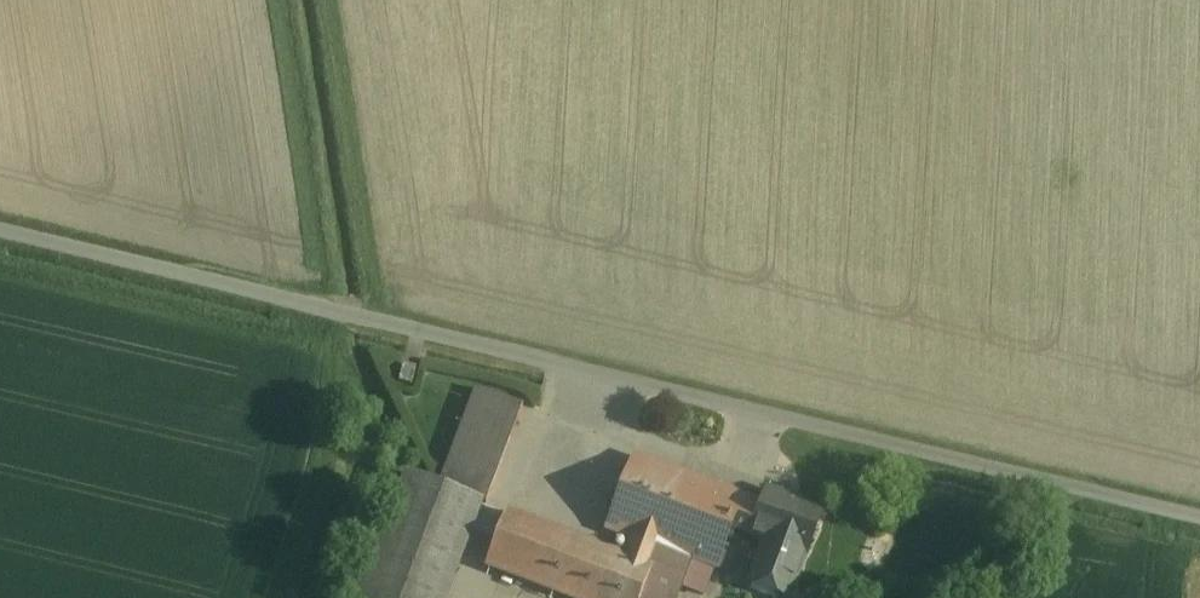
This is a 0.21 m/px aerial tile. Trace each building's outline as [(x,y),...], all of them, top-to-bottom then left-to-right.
[(414,368),(402,365),(398,382),(410,385),(414,368)] [(521,406),(474,388),(437,485),(480,502),(484,503),(521,406)] [(738,498),(634,459),(608,527),(689,557),(713,566),(722,543),(728,526),(738,498)] [(406,473),(358,597),(444,597),(480,502),(437,485),(406,473)] [(821,511),(766,491),(760,506),(738,498),(728,526),(764,539),(802,554),(804,554),(821,511)] [(505,511),(484,565),(570,597),(674,597),(689,557),(630,535),(622,556),(505,511)] [(802,554),(764,539),(748,582),(786,597),(802,554)] [(734,548),(722,543),(713,566),(726,571),(734,548)]
